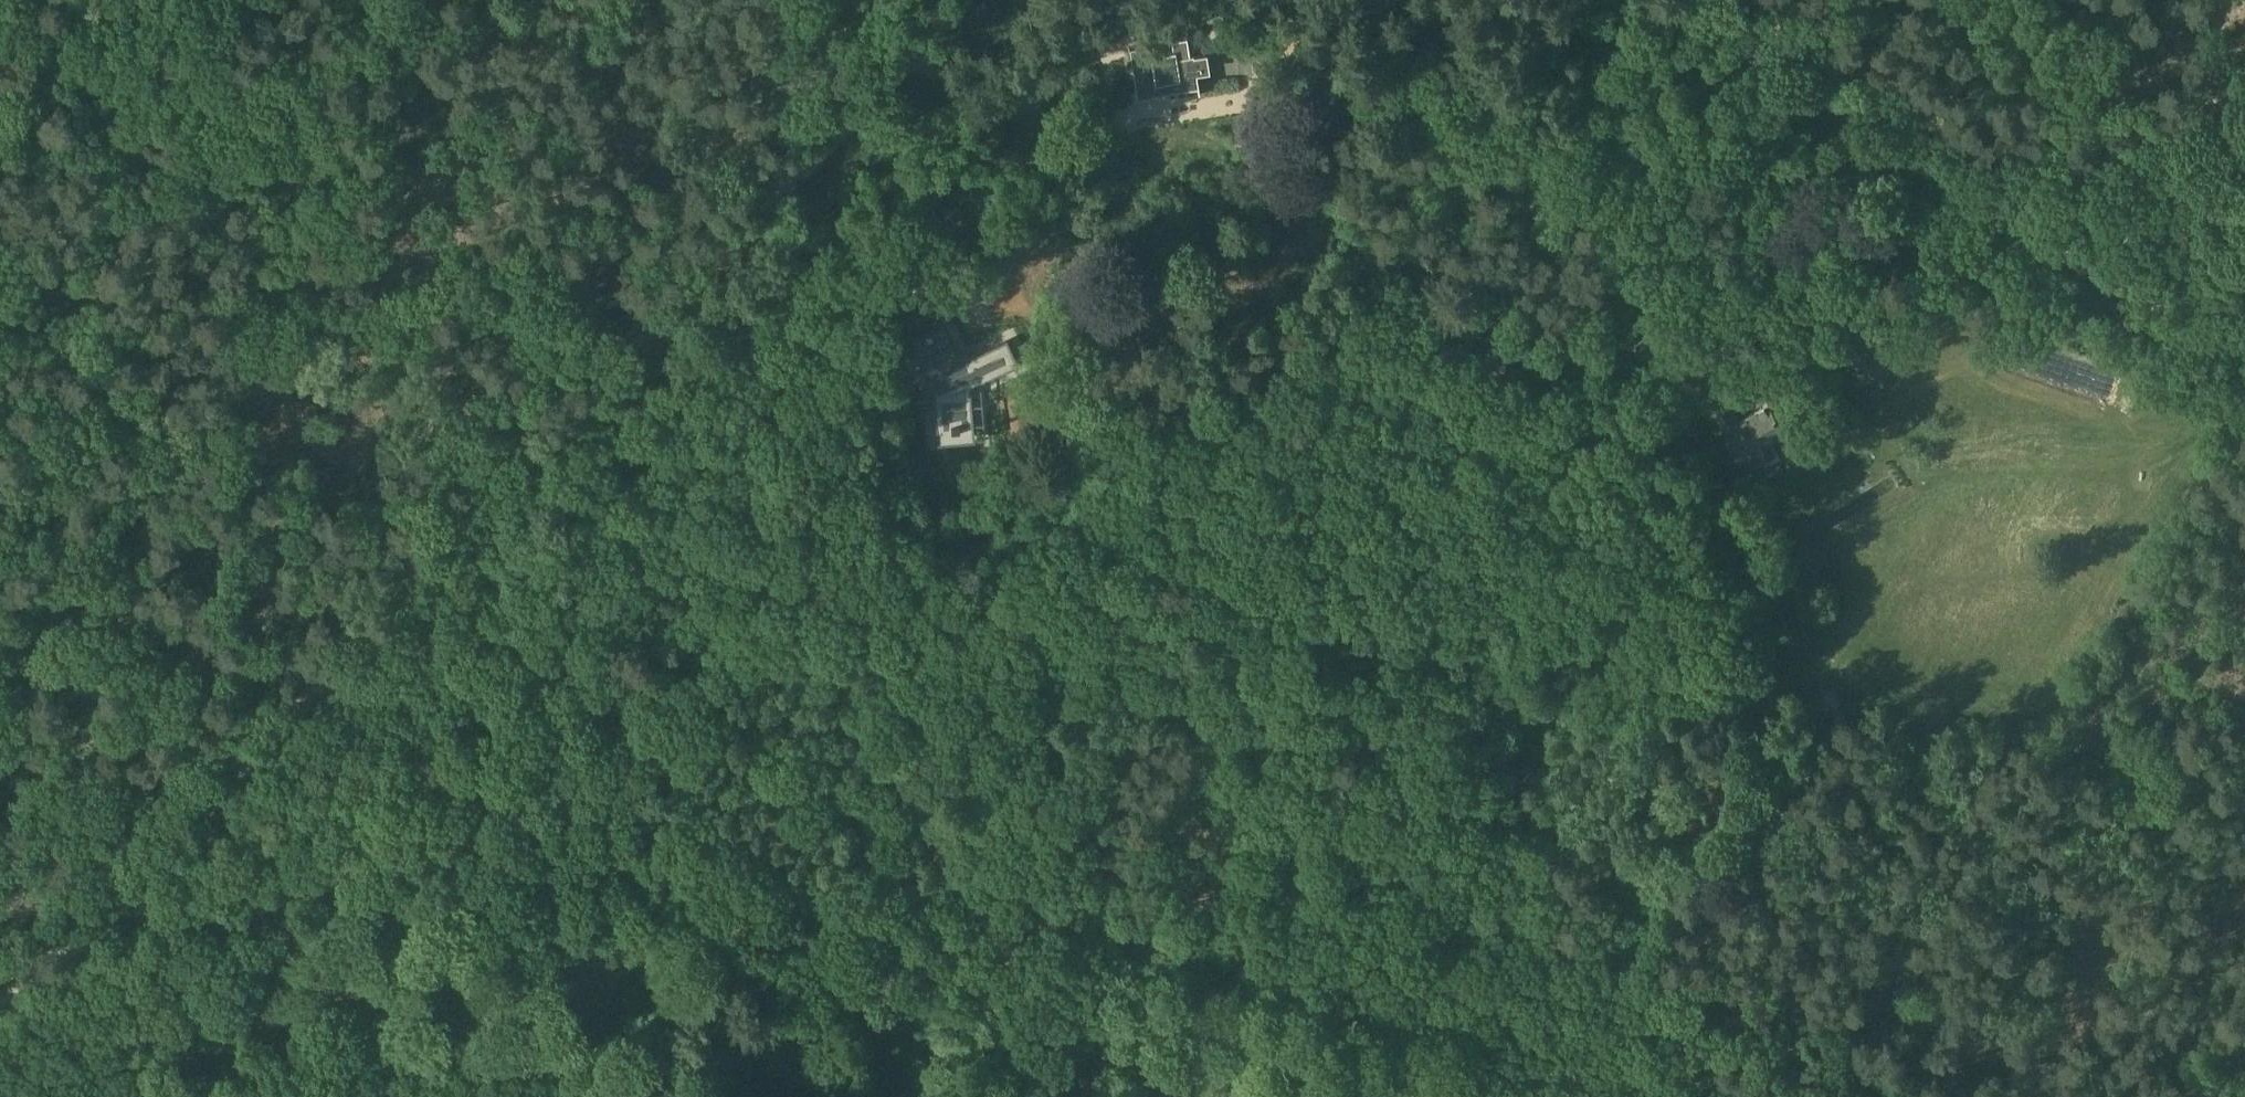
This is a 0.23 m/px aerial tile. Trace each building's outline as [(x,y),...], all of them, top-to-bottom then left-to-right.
[(1150,43),(1129,47),(1131,63),(1125,64),(1125,65),(1131,64),(1136,94),(1130,95),(1130,97),(1196,86),(1197,93),(1199,92),(1196,73),(1209,71),(1206,54),(1226,51),(1226,50),(1193,55),(1192,53),(1189,54),(1186,37),(1171,40),(1172,51),(1152,54),(1150,43)] [(1854,311),(1831,326),(1859,370),(1882,356),(1854,311)] [(1017,361),(1006,339),(958,361),(940,323),(911,337),(937,392),(941,439),(973,437),(969,384),(1017,361)] [(1785,428),(1768,402),(1740,420),(1724,394),(1707,404),(1724,431),(1725,430),(1743,459),(1774,439),(1772,436),(1785,428)]
